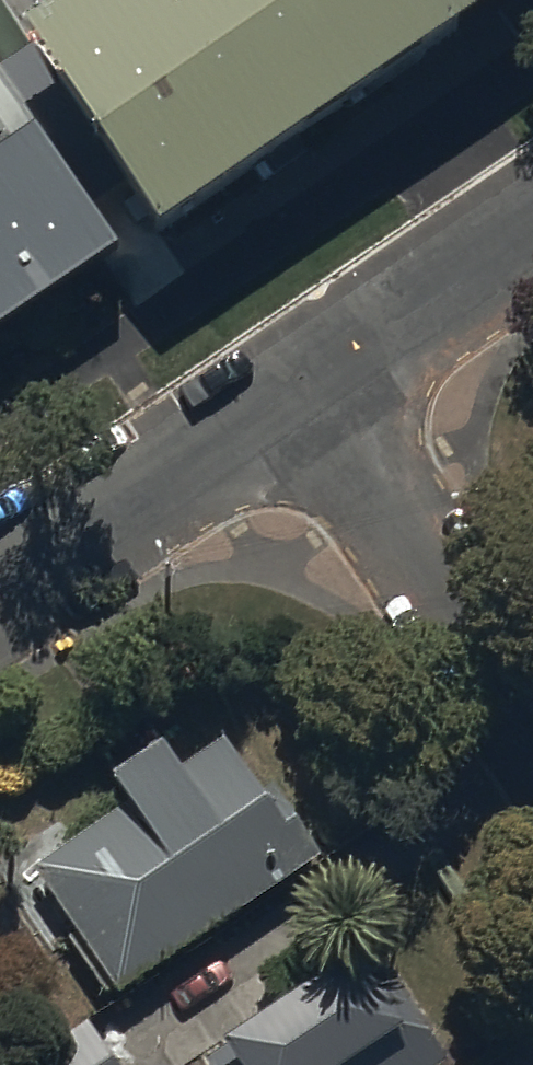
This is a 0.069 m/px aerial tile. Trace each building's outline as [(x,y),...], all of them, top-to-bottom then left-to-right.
[(164,198),(469,0),(39,0),(164,198)] [(119,197),(25,60),(0,77),(0,348),(115,269),(82,222),(119,197)] [(32,876),(73,940),(115,1004),(325,868),(278,796),(264,805),(226,745),(176,777),(163,756),(112,789),(128,814),(32,876)] [(375,964),(224,1064),(443,1064),(375,964)]
